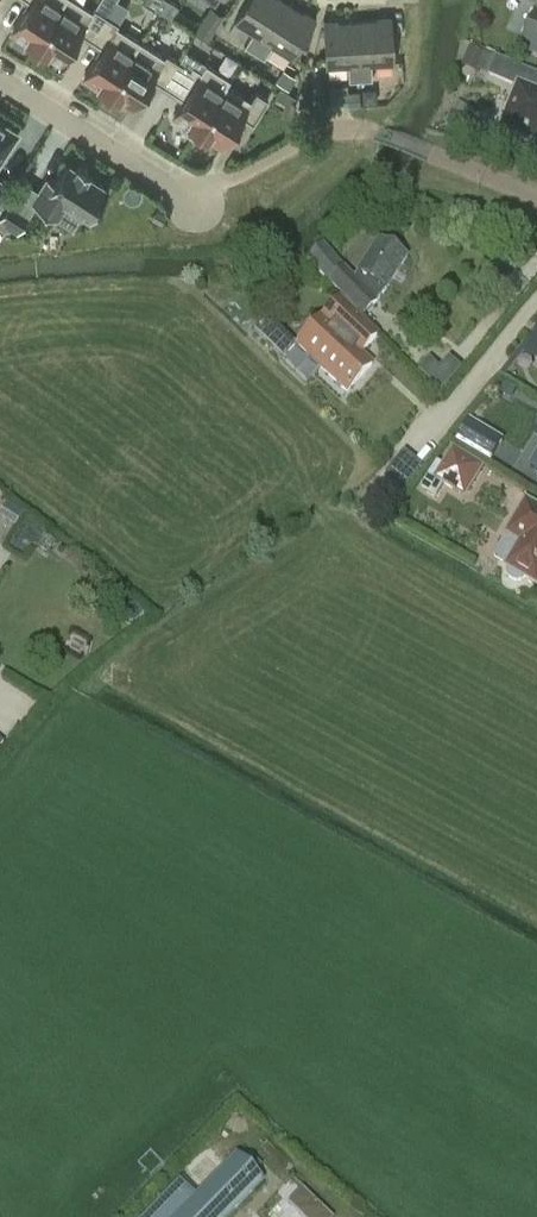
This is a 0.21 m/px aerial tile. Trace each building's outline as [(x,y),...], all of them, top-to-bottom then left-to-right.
[(35,49),(66,0),(25,0),(29,3),(10,33),(35,49)] [(105,17),(93,10),(91,13),(71,0),(66,0),(35,49),(59,64),(78,34),(90,42),(105,17)] [(254,52),(286,1),(285,0),(247,0),(232,22),(251,34),(244,45),(254,52)] [(286,1),(254,52),(264,58),(271,46),(289,58),(314,19),(286,1)] [(207,39),(224,14),(209,5),(193,30),(207,39)] [(536,14),(522,49),(536,56),(536,12),(536,14)] [(82,79),(107,94),(139,43),(116,28),(117,25),(105,17),(90,42),(101,49),(82,79)] [(389,18),(356,19),(360,80),(371,79),(371,64),(391,64),(389,18)] [(324,67),(348,65),(348,80),(360,80),(356,19),(322,21),(324,67)] [(150,80),(161,87),(177,63),(166,55),(164,58),(139,43),(107,94),(131,110),(150,80)] [(461,67),(476,74),(478,72),(516,89),(500,128),(518,135),(517,138),(532,145),(534,142),(536,143),(536,74),(495,56),(495,58),(469,47),(461,67)] [(182,99),(171,116),(196,132),(225,86),(228,80),(205,65),(198,76),(177,63),(161,87),(182,99)] [(225,86),(196,132),(220,147),(239,117),(251,125),(266,101),(254,93),(249,101),(225,86)] [(17,134),(15,132),(0,123),(0,160),(17,134)] [(52,182),(46,179),(30,203),(54,219),(63,204),(88,220),(107,191),(85,177),(87,174),(76,167),(74,170),(64,163),(52,182)] [(9,186),(0,180),(0,199),(9,186)] [(5,206),(0,214),(0,223),(16,232),(25,219),(5,206)] [(376,240),(360,265),(357,271),(357,272),(352,279),(343,269),(345,266),(324,242),(306,259),(315,269),(328,283),(360,317),(374,303),(385,290),(386,290),(401,265),(406,258),(376,240)] [(376,337),(337,300),(319,319),(295,343),(312,358),(310,360),(347,393),(371,367),(358,355),(376,337)] [(293,345),(264,317),(251,332),(280,359),(293,345)] [(528,345),(536,351),(536,329),(528,345)] [(441,392),(461,369),(450,359),(429,382),(441,392)] [(469,421),(457,441),(491,462),(503,441),(469,421)] [(418,427),(406,445),(427,458),(439,440),(418,427)] [(484,468),(452,448),(433,479),(465,499),(484,468)] [(525,501),(505,534),(493,557),(506,565),(504,567),(507,568),(506,573),(507,578),(511,582),(517,583),(522,581),(524,578),(536,585),(536,508),(525,501)] [(135,607),(129,606),(124,610),(123,617),(127,621),(133,622),(138,618),(139,612),(135,607)] [(236,1153),(172,1216),(229,1216),(265,1181),(236,1153)] [(300,1216),(331,1216),(302,1189),(287,1204),(300,1216)]
